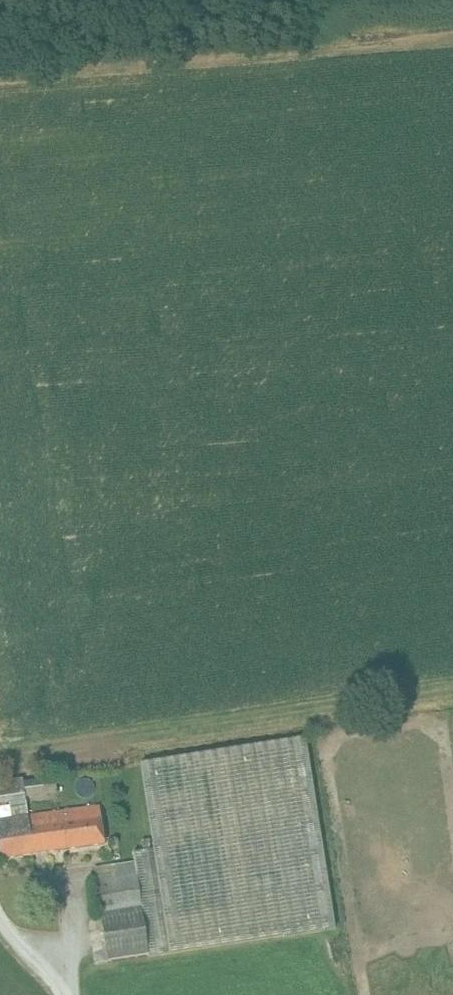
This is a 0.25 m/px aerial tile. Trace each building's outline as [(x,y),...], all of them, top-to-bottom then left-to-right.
[(335,928),(306,737),(140,763),(153,848),(133,852),(135,863),(111,866),(113,878),(95,881),(107,960),(148,953),(149,957),(335,928)] [(0,781),(0,804),(24,800),(24,796),(56,792),(54,777),(22,781),(22,778),(0,781)] [(27,817),(33,854),(105,844),(100,806),(27,817)] [(33,854),(27,817),(0,821),(0,849),(1,858),(33,854)]
